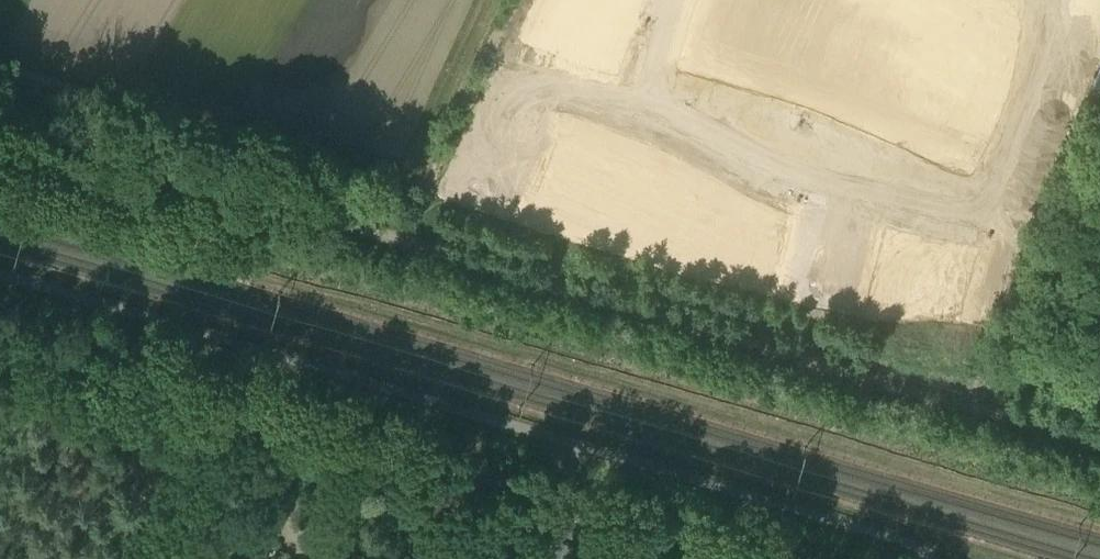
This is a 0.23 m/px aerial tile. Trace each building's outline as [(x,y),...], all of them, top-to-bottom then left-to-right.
[(774,2),(769,12),(782,18),(787,8),(774,2)] [(795,24),(800,14),(787,8),(782,18),(795,24)] [(842,46),(855,52),(860,41),(847,36),(842,46)] [(873,47),(860,41),(855,52),(868,58),(873,47)] [(581,215),(578,226),(591,230),(594,219),(581,215)] [(594,219),(591,230),(605,234),(608,223),(594,219)] [(693,248),(690,258),(704,262),(707,251),(693,248)] [(707,251),(704,262),(717,266),(720,255),(707,251)] [(878,301),(875,311),(889,315),(892,305),(878,301)] [(892,305),(889,315),(903,319),(906,309),(892,305)] [(922,320),(919,331),(933,335),(936,324),(922,320)] [(936,324),(933,335),(947,339),(950,328),(936,324)]
